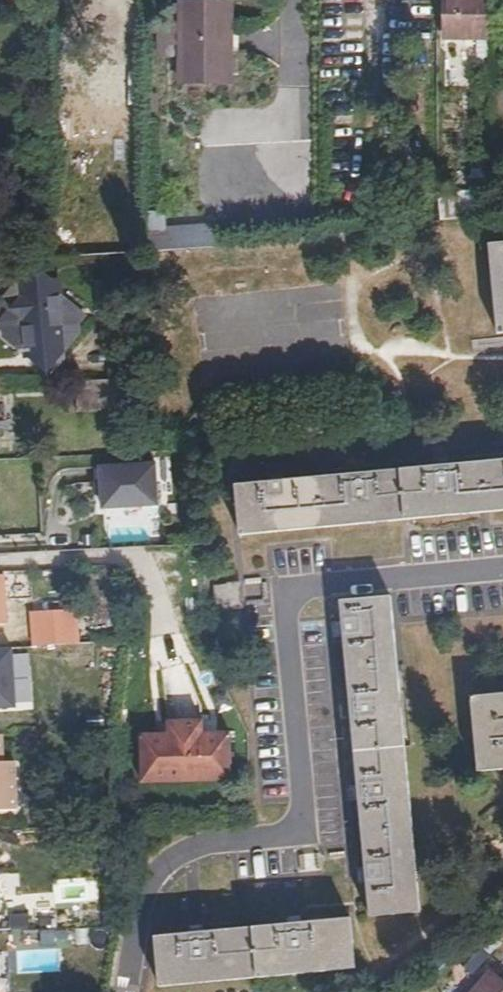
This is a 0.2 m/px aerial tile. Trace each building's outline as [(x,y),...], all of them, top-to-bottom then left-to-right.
[(486,36),(486,0),(442,0),(442,36),(486,36)] [(231,83),(231,2),(180,2),(180,29),(168,29),(167,53),(180,54),(180,82),(231,83)] [(447,199),(448,219),(485,215),(486,195),(447,199)] [(162,240),(163,251),(213,245),(213,235),(162,240)] [(487,243),(495,331),(502,330),(502,241),(487,243)] [(48,257),(67,257),(67,248),(48,248),(48,257)] [(39,278),(59,295),(59,286),(38,269),(29,279),(39,278)] [(39,278),(29,279),(26,284),(17,285),(2,303),(11,310),(0,324),(0,325),(13,336),(14,344),(23,344),(28,348),(31,345),(39,352),(48,340),(64,353),(79,334),(74,330),(85,317),(59,295),(39,278)] [(31,345),(28,348),(28,355),(34,360),(38,360),(39,364),(44,369),(51,368),(56,363),(53,359),(59,351),(64,353),(48,340),(39,352),(31,345)] [(234,488),(239,537),(502,510),(502,461),(234,488)] [(159,509),(157,465),(97,468),(99,512),(159,509)] [(239,607),(239,587),(217,589),(219,609),(239,607)] [(420,912),(390,598),(339,603),(372,918),(420,912)] [(34,615),(35,649),(77,647),(76,613),(34,615)] [(474,697),(480,772),(502,769),(502,694),(474,697)] [(164,739),(137,739),(139,787),(228,784),(225,737),(198,738),(196,718),(162,720),(164,739)] [(3,731),(0,731),(0,805),(1,805),(1,794),(15,793),(15,758),(5,758),(3,731)] [(16,804),(15,793),(1,794),(1,805),(16,804)] [(25,932),(25,920),(0,921),(0,932),(25,932)] [(358,969),(353,920),(148,942),(153,991),(358,969)] [(492,973),(475,991),(502,991),(502,983),(492,973)]
